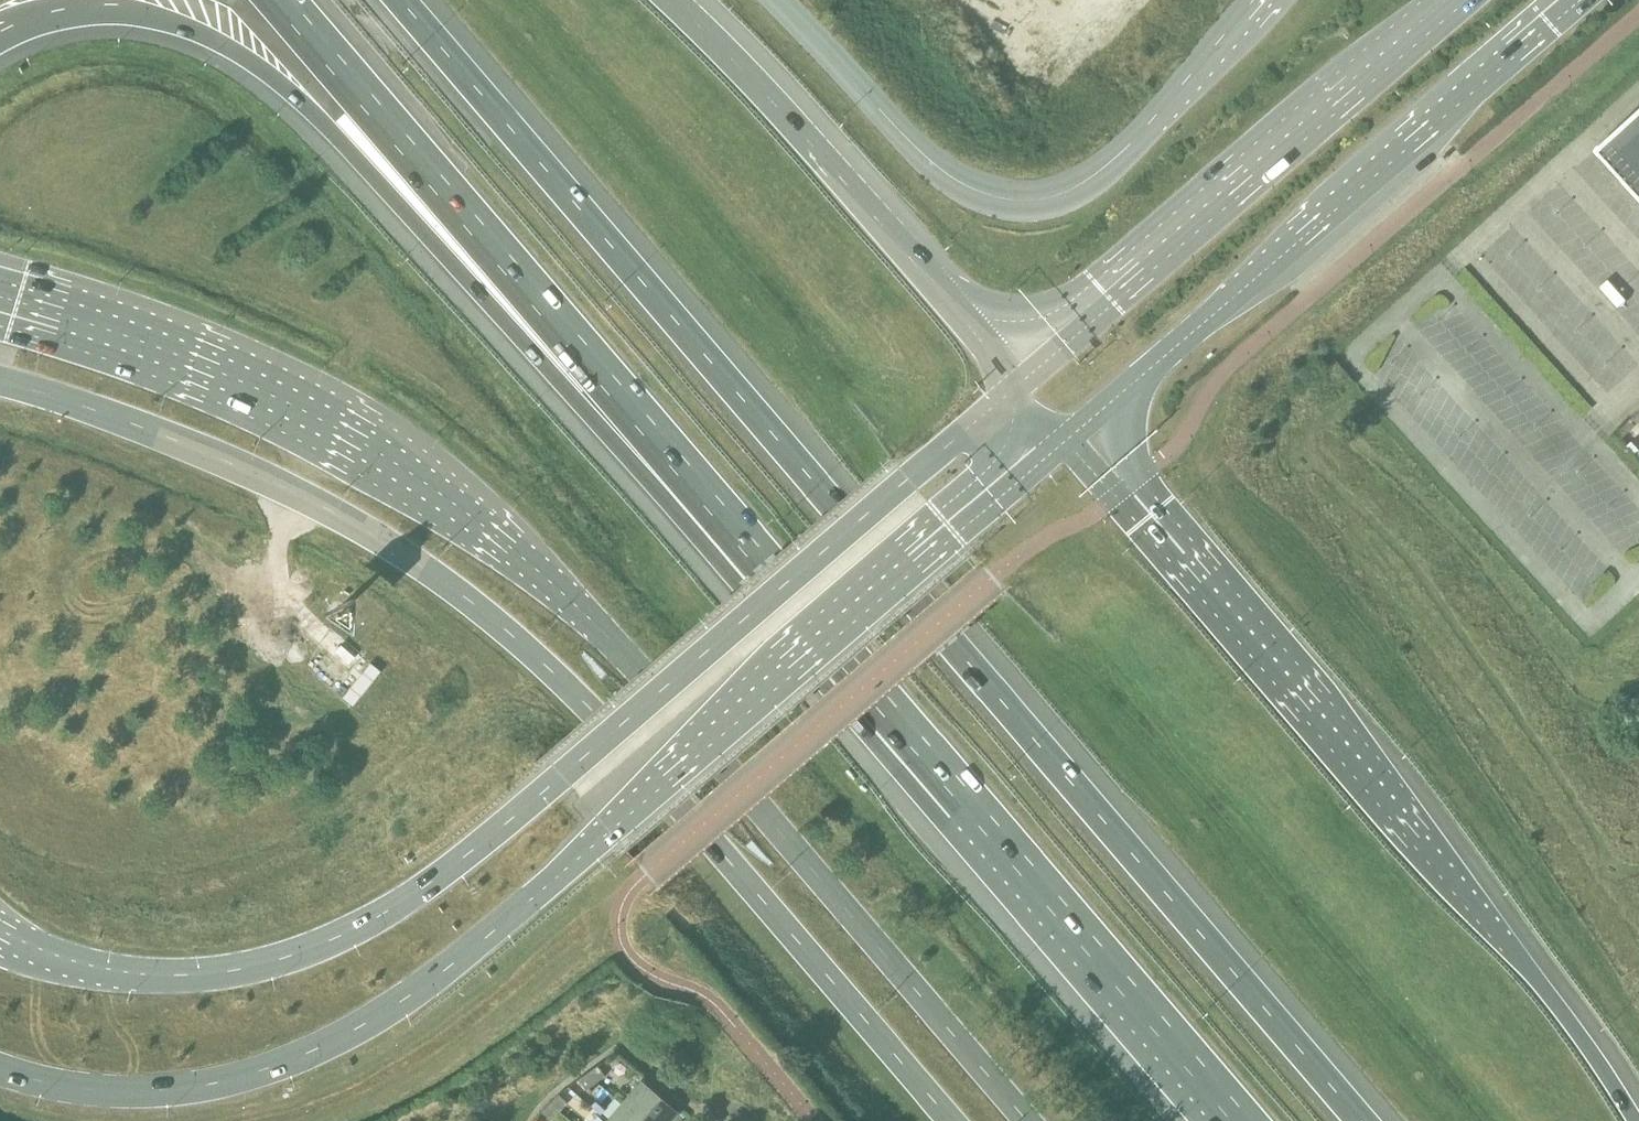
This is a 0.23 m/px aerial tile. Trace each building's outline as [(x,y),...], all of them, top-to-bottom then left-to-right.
[(1599,147),(1638,191),(1638,110),(1599,147)] [(597,1065),(588,1072),(595,1082),(605,1075),(597,1065)] [(585,1089),(595,1082),(588,1072),(578,1079),(585,1089)] [(644,1120),(667,1120),(673,1113),(661,1102),(666,1095),(645,1077),(640,1084),(623,1103),(644,1120)] [(558,1094),(550,1102),(559,1111),(568,1103),(558,1094)] [(551,1120),(559,1111),(550,1102),(542,1111),(551,1120)] [(608,1120),(644,1120),(623,1103),(608,1120)]
